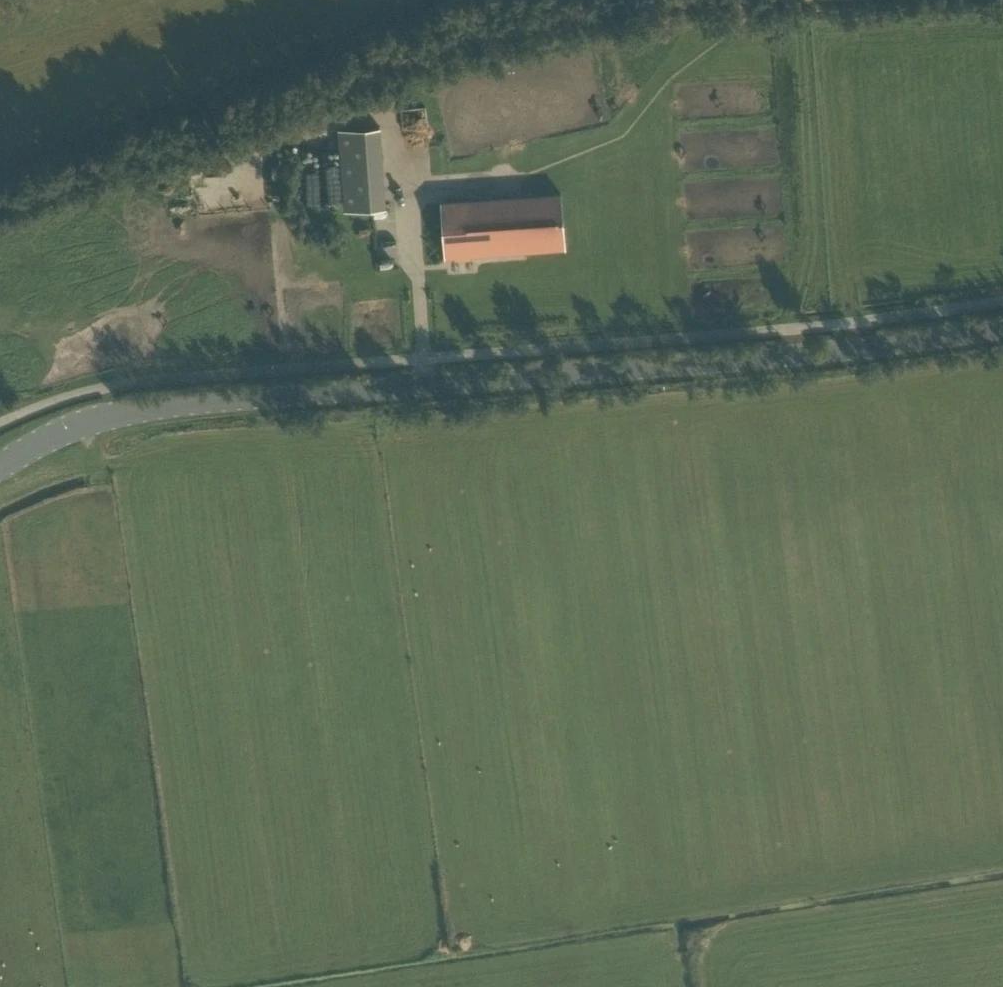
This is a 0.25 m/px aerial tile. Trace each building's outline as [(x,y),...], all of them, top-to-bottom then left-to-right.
[(346,207),(389,205),(386,122),(342,124),(346,207)] [(565,247),(561,193),(441,202),(445,256),(565,247)]
